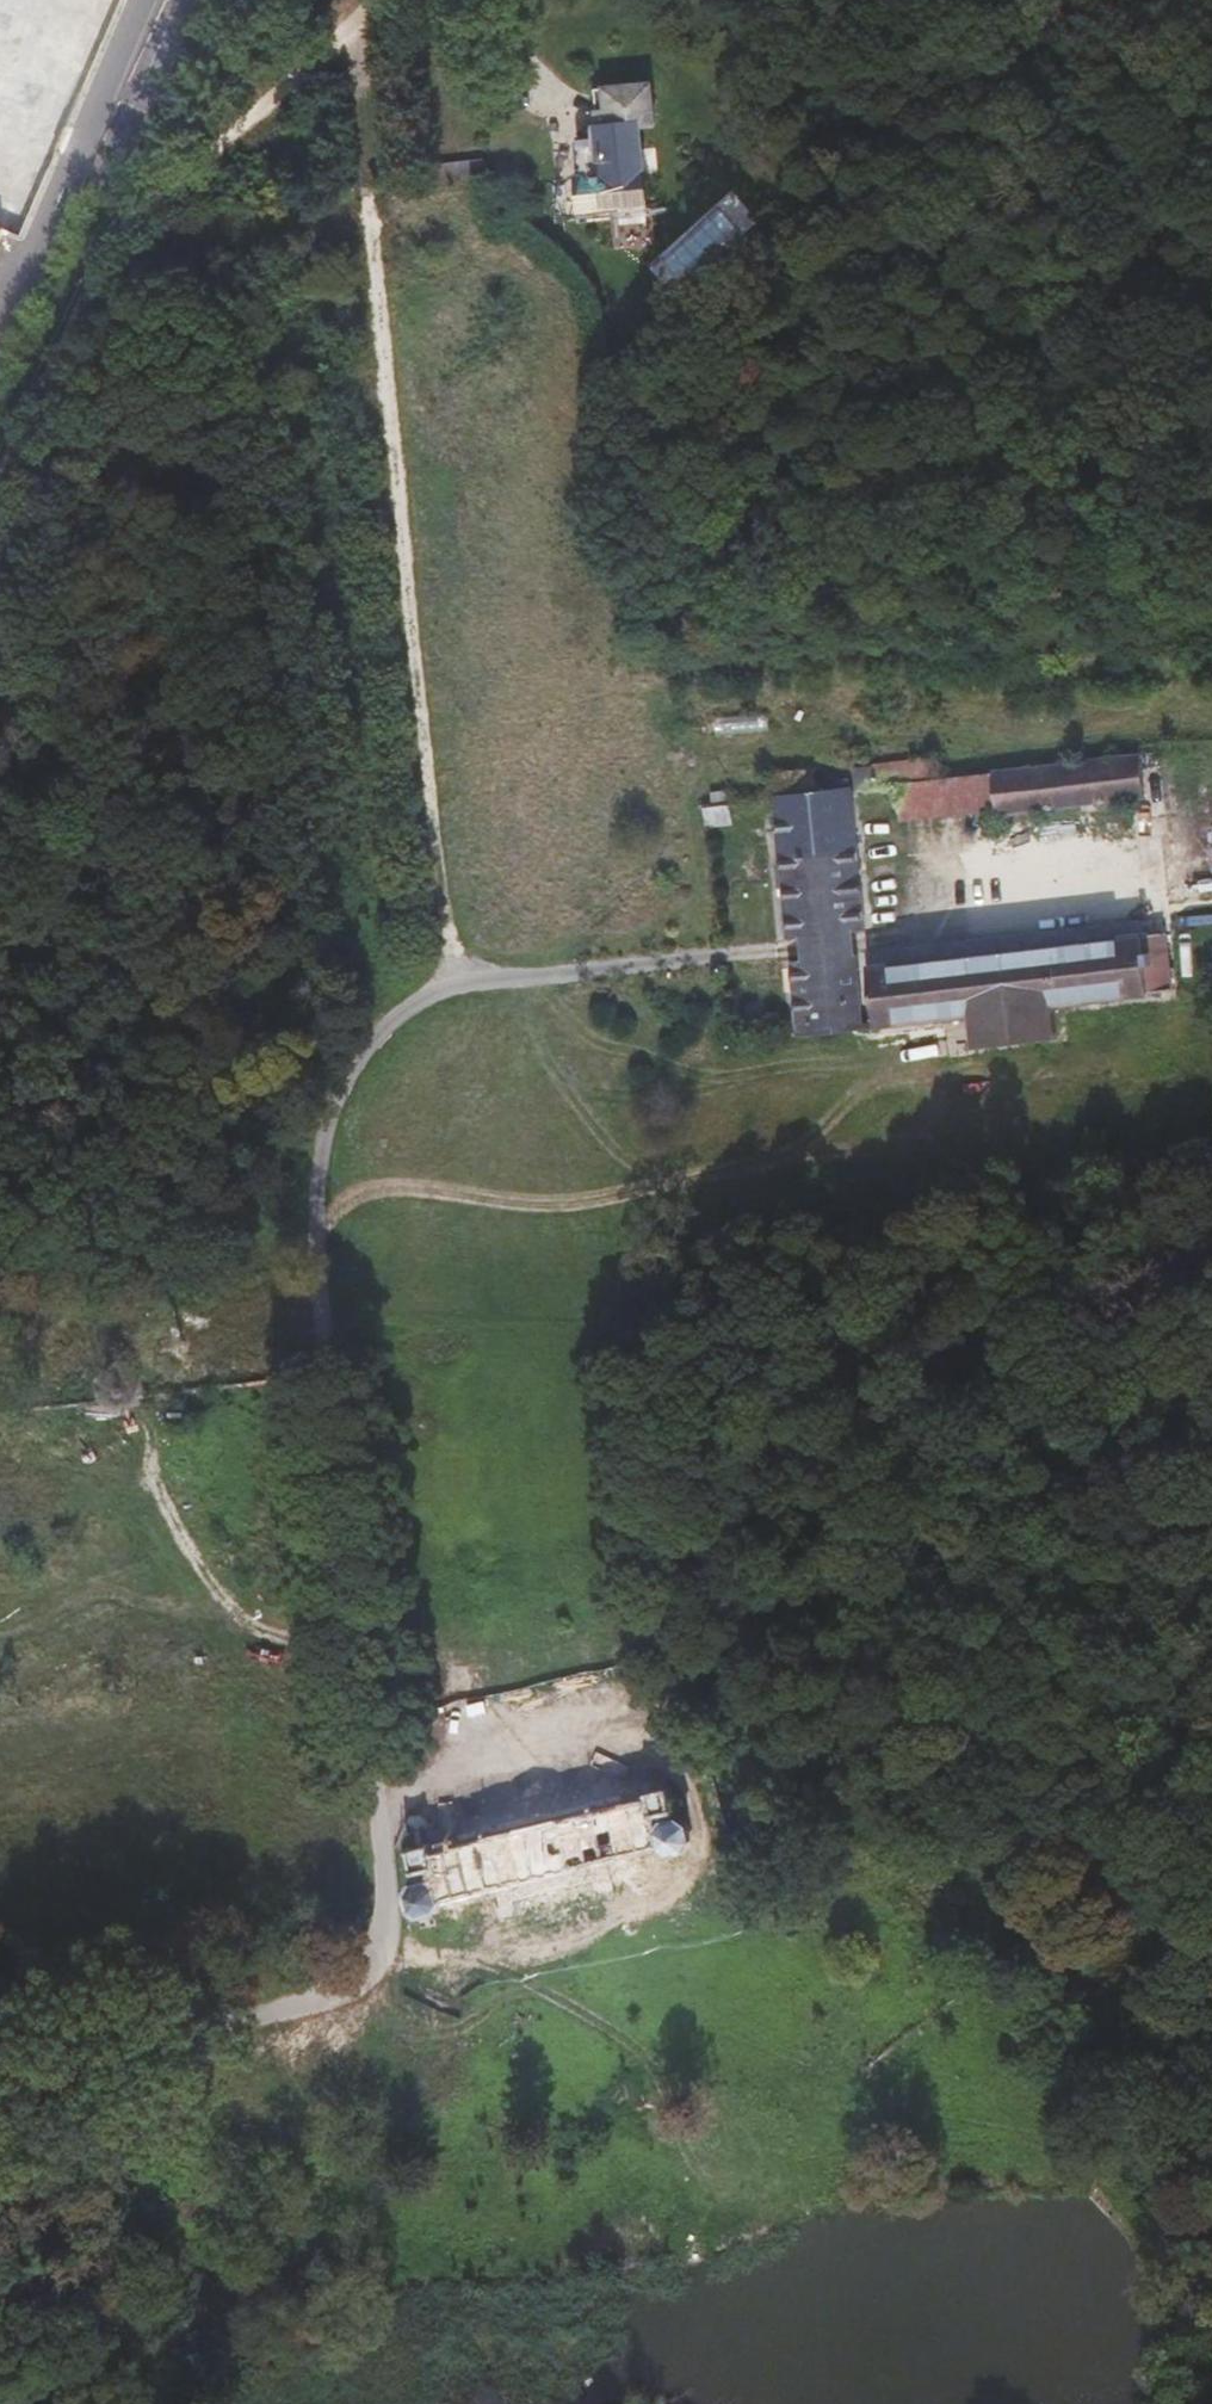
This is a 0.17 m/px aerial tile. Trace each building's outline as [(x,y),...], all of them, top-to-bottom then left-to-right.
[(23,235),(125,0),(0,0),(0,226),(23,235)] [(583,212),(615,210),(619,209),(619,204),(647,202),(641,124),(654,123),(650,83),(603,87),(606,126),(598,126),(599,136),(580,137),(582,176),(580,176),(583,212)] [(410,180),(483,173),(486,172),(484,158),(409,166),(410,180)] [(993,771),(997,807),(998,814),(1144,797),(1139,753),(993,771)] [(896,782),(935,777),(933,758),(853,767),(855,790),(873,787),(878,784),(896,782)] [(869,966),(867,951),(857,952),(855,930),(866,929),(851,785),(811,790),(808,766),(766,772),(768,794),(771,794),(786,937),(798,936),(801,960),(790,961),(798,1033),(972,1014),(976,1044),(1055,1035),(1052,1005),(1169,991),(1163,933),(1141,935),(967,955),(869,966)] [(993,771),(935,777),(896,782),(900,817),(997,807),(993,771)] [(731,823),(730,804),(705,806),(706,826),(731,823)] [(1140,919),(867,951),(869,966),(967,955),(1141,935),(1140,919)] [(123,1373),(121,1375),(118,1376),(116,1379),(115,1381),(115,1386),(116,1390),(118,1393),(121,1396),(126,1396),(128,1396),(132,1395),(135,1393),(137,1391),(138,1388),(139,1385),(139,1380),(137,1377),(135,1375),(129,1373),(123,1373)] [(258,1402),(256,1380),(199,1387),(202,1409),(258,1402)] [(432,1843),(411,1847),(416,1871),(432,1868),(434,1878),(414,1881),(407,1893),(412,1909),(422,1915),(439,1910),(446,1900),(659,1846),(669,1855),(688,1850),(694,1841),(691,1824),(680,1816),(664,1819),(660,1825),(657,1815),(675,1810),(670,1786),(649,1790),(650,1796),(434,1848),(432,1843)]
